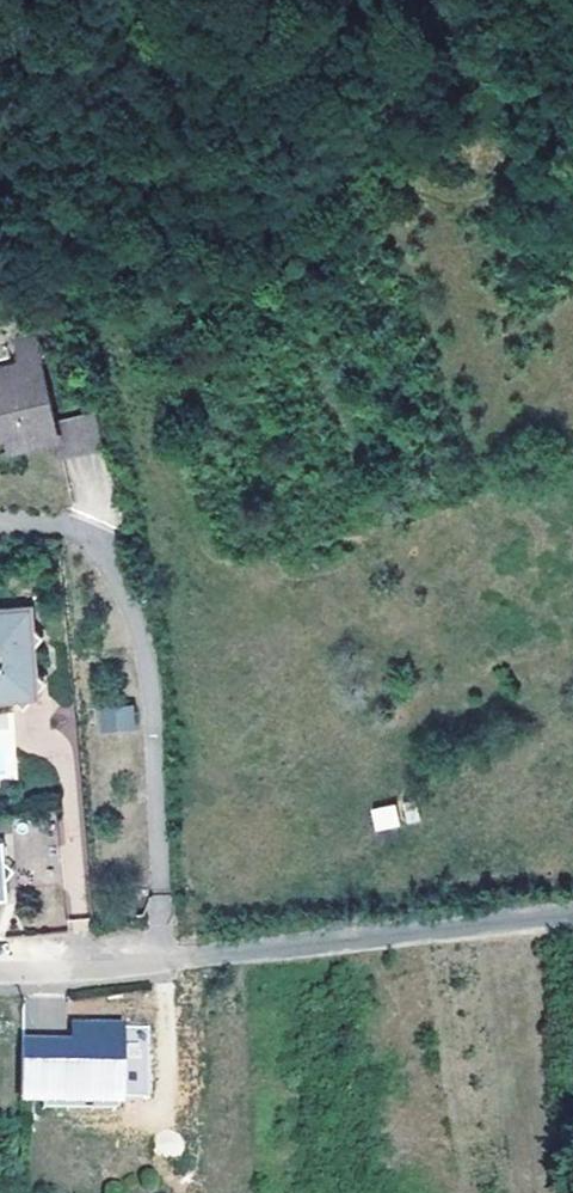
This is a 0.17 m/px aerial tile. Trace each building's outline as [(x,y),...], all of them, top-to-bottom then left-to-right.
[(10,436),(14,450),(40,443),(38,435),(58,429),(35,337),(23,340),(28,364),(0,372),(0,438),(10,436)] [(60,438),(58,429),(38,435),(40,443),(60,438)] [(29,686),(23,634),(0,636),(0,689),(29,686)] [(103,710),(105,727),(137,725),(135,707),(103,710)] [(373,831),(400,828),(398,805),(371,807),(373,831)] [(22,1044),(21,1097),(42,1097),(115,1098),(116,1047),(122,1047),(122,1026),(75,1025),(74,1046),(22,1044)] [(115,1109),(115,1098),(42,1097),(42,1108),(115,1109)]
